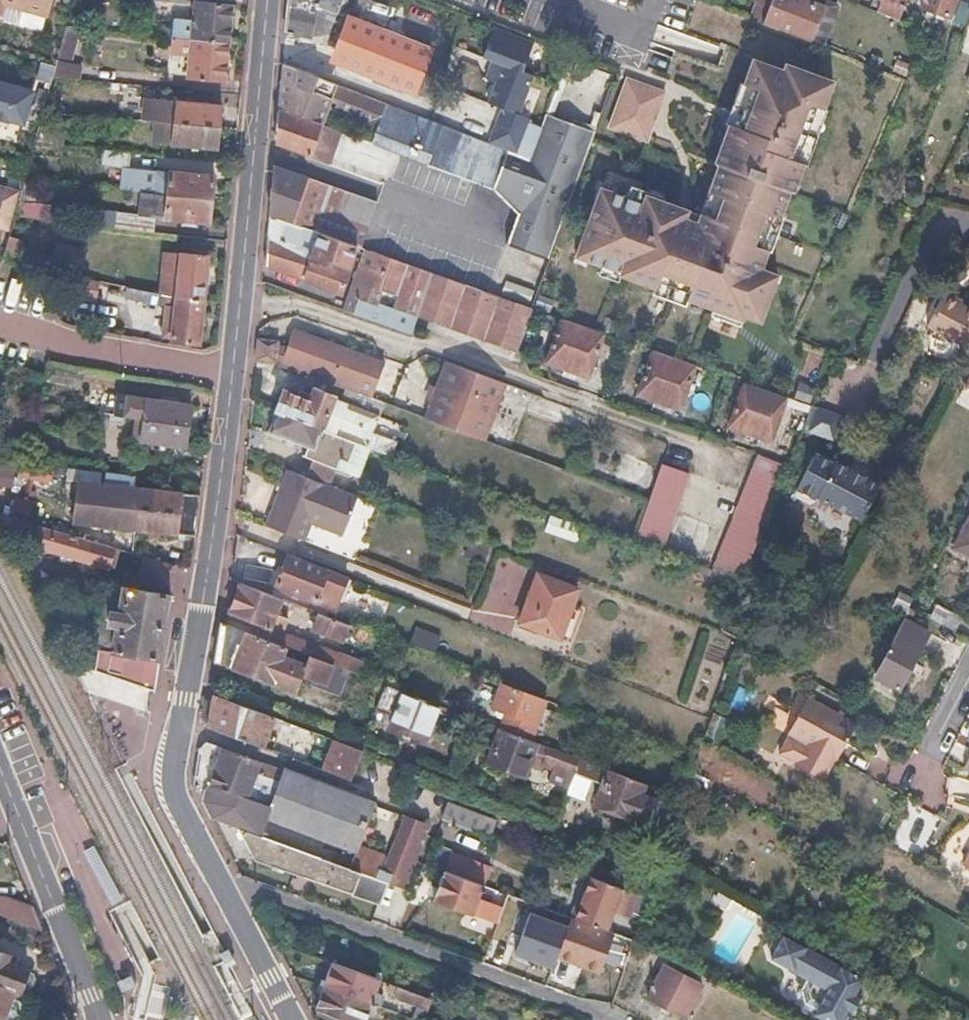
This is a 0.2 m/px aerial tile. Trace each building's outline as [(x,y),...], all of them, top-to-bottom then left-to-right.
[(1,4),(44,17),(49,0),(0,0),(0,7),(1,4)] [(286,29),(311,39),(315,5),(337,13),(342,0),(288,0),(286,29)] [(757,1),(750,19),(762,24),(771,0),(755,0),(757,1)] [(762,24),(776,30),(778,24),(821,41),(834,10),(809,0),(771,0),(762,24)] [(879,1),(878,0),(872,0),(869,5),(877,8),(876,10),(898,20),(905,0),(880,0),(879,1)] [(920,7),(948,18),(955,0),(923,0),(920,7)] [(195,16),(190,16),(188,29),(175,28),(174,38),(228,42),(232,5),(196,2),(195,16)] [(190,16),(184,15),(183,26),(176,25),(175,28),(188,29),(190,16)] [(348,15),(336,47),(342,61),(414,89),(431,48),(348,15)] [(494,60),(488,76),(498,80),(490,101),(505,106),(491,141),(519,152),(533,116),(521,112),(535,73),(524,69),(535,41),(496,26),(485,56),(494,60)] [(76,29),(63,28),(51,65),(48,75),(65,77),(76,29)] [(185,45),(192,46),(188,77),(223,80),(228,42),(174,38),(173,46),(185,48),(185,45)] [(790,72),(759,61),(750,86),(757,89),(741,128),(734,125),(719,163),(722,165),(712,192),(717,194),(709,216),(703,213),(700,223),(677,215),(680,207),(648,194),(645,202),(603,186),(595,207),(577,254),(621,271),(620,273),(657,287),(658,285),(688,297),(688,299),(715,309),(715,307),(733,314),(732,316),(743,320),(745,317),(761,323),(779,276),(763,270),(770,251),(767,249),(779,217),(783,218),(794,192),(797,193),(808,165),(801,163),(805,153),(822,109),(829,112),(840,84),(793,66),(790,72)] [(385,101),(283,63),(280,86),(279,106),(330,124),(338,103),(342,105),(340,110),(367,120),(377,123),(385,101)] [(668,91),(631,77),(612,125),(650,140),(668,91)] [(0,82),(0,121),(6,122),(6,121),(20,124),(29,90),(0,82)] [(221,103),(156,97),(154,119),(158,119),(219,125),(221,103)] [(385,101),(377,123),(371,139),(399,150),(412,111),(385,101)] [(330,124),(279,106),(275,141),(328,160),(339,128),(330,124)] [(429,161),(495,187),(522,211),(510,241),(551,256),(557,242),(563,225),(598,131),(548,111),(531,156),(519,152),(491,141),(434,119),(412,111),(399,150),(429,161)] [(219,125),(158,119),(156,140),(217,146),(219,125)] [(377,123),(367,120),(361,136),(371,139),(377,123)] [(56,132),(32,130),(28,144),(55,146),(56,132)] [(44,147),(33,146),(32,154),(44,155),(44,147)] [(124,177),(133,177),(131,188),(167,192),(212,196),(214,176),(170,172),(169,173),(131,169),(132,152),(104,150),(102,166),(125,168),(124,177)] [(320,179),(273,161),(269,212),(356,243),(364,245),(373,221),(380,201),(320,179)] [(0,190),(0,230),(4,231),(7,219),(14,194),(0,190)] [(212,196),(167,192),(165,218),(209,222),(212,196)] [(356,243),(269,212),(264,261),(311,279),(312,282),(324,286),(339,292),(356,243)] [(2,239),(0,245),(0,266),(7,268),(14,243),(2,239)] [(569,247),(557,242),(551,256),(550,261),(562,266),(569,247)] [(79,249),(51,244),(48,261),(55,262),(53,274),(67,277),(74,278),(79,249)] [(168,267),(173,268),(169,292),(198,297),(205,253),(172,248),(168,267)] [(369,264),(359,260),(342,308),(411,331),(418,311),(433,270),(374,249),(369,264)] [(496,292),(433,270),(418,311),(518,347),(533,305),(496,292)] [(74,278),(67,277),(63,296),(91,300),(94,281),(74,278)] [(124,294),(162,300),(156,335),(191,339),(198,297),(169,292),(125,286),(124,294)] [(943,294),(927,326),(967,346),(968,342),(968,307),(963,304),(943,294)] [(603,330),(561,315),(545,358),(588,374),(603,330)] [(293,329),(282,358),(357,385),(355,389),(369,394),(382,362),(293,329)] [(255,358),(280,359),(282,339),(257,337),(255,358)] [(694,363),(652,347),(636,391),(679,407),(694,363)] [(483,436),(504,379),(446,358),(425,415),(483,436)] [(786,395),(743,380),(728,423),(770,439),(786,395)] [(284,388),(277,407),(359,438),(393,450),(398,436),(375,427),(381,411),(315,385),(313,390),(301,385),(298,393),(284,388)] [(192,403),(119,392),(115,412),(134,416),(188,425),(192,403)] [(277,407),(270,428),(311,444),(308,453),(340,465),(344,456),(351,459),(359,438),(277,407)] [(815,413),(807,429),(828,440),(836,424),(815,413)] [(188,425),(134,416),(130,437),(185,446),(188,425)] [(786,463),(759,452),(710,568),(737,578),(786,463)] [(815,453),(795,488),(797,492),(810,499),(815,499),(817,495),(861,519),(879,484),(835,461),(834,463),(824,458),(815,453)] [(661,460),(647,496),(631,538),(659,549),(690,471),(661,460)] [(348,487),(289,466),(266,523),(292,533),(301,512),(313,517),(333,525),(348,487)] [(76,481),(74,493),(70,521),(194,535),(198,495),(76,481)] [(588,522),(551,509),(545,526),(582,539),(588,522)] [(313,517),(301,512),(292,533),(304,538),(313,517)] [(31,545),(103,567),(104,564),(113,566),(118,548),(1,515),(0,514),(0,523),(34,533),(31,545)] [(957,547),(968,553),(968,523),(957,547)] [(283,565),(276,563),(270,581),(315,599),(321,585),(341,593),(348,574),(288,551),(283,565)] [(173,565),(144,556),(138,577),(169,586),(173,565)] [(578,586),(538,570),(520,616),(561,632),(578,586)] [(107,621),(103,620),(93,671),(152,690),(154,676),(160,642),(164,612),(167,594),(108,575),(104,591),(107,592),(106,597),(114,599),(113,605),(95,601),(93,611),(108,615),(107,621)] [(280,600),(240,585),(226,624),(349,671),(368,678),(373,665),(284,632),(289,619),(275,613),(280,600)] [(963,616),(938,603),(930,618),(955,631),(963,616)] [(346,625),(319,615),(313,629),(342,640),(348,626),(346,625)] [(893,638),(898,640),(879,676),(904,691),(920,661),(935,632),(905,615),(893,638)] [(218,641),(214,661),(296,693),(303,675),(313,679),(311,685),(340,696),(349,671),(226,624),(221,622),(218,641)] [(383,684),(374,709),(392,716),(388,726),(425,741),(436,711),(448,716),(450,710),(383,684)] [(851,719),(804,691),(783,727),(784,728),(774,746),(790,756),(788,758),(817,775),(829,755),(831,756),(841,738),(851,719)] [(272,717),(212,694),(209,710),(206,728),(261,749),(272,717)] [(539,713),(500,698),(490,725),(499,729),(529,740),(539,713)] [(529,740),(499,729),(485,766),(521,780),(526,768),(537,772),(539,767),(572,779),(579,760),(529,740)] [(361,751),(333,740),(321,771),(349,782),(361,751)] [(207,743),(201,746),(194,788),(205,793),(209,783),(268,806),(277,783),(268,779),(273,768),(207,743)] [(589,782),(600,786),(593,805),(646,825),(656,801),(638,794),(642,783),(579,760),(572,779),(567,794),(582,800),(589,782)] [(205,793),(202,800),(211,819),(239,830),(260,837),(268,819),(356,852),(373,806),(273,768),(268,779),(277,783),(268,806),(209,783),(205,793)] [(494,822),(451,805),(445,820),(445,821),(489,838),(494,822)] [(428,827),(404,818),(381,882),(386,883),(406,891),(428,827)] [(8,847),(0,826),(0,844),(8,847)] [(239,830),(256,861),(378,904),(386,883),(381,882),(260,837),(239,830)] [(478,842),(454,833),(448,847),(472,856),(478,842)] [(74,899),(115,880),(101,850),(60,869),(74,899)] [(487,887),(446,871),(435,900),(491,921),(496,907),(482,902),(487,887)] [(623,889),(594,878),(586,900),(615,911),(623,889)] [(406,891),(386,883),(378,904),(398,911),(406,891)] [(511,896),(500,924),(624,970),(625,964),(632,941),(608,932),(578,921),(511,896)] [(0,897),(0,915),(41,930),(37,919),(32,907),(7,898),(0,897)] [(615,911),(586,900),(578,921),(608,932),(615,911)] [(778,934),(768,937),(764,946),(767,956),(803,976),(796,988),(801,1002),(813,1008),(811,1012),(826,1019),(835,1019),(844,1005),(839,1003),(845,993),(849,995),(858,977),(778,934)] [(235,959),(230,949),(225,951),(220,953),(225,963),(230,961),(235,959)] [(14,992),(16,993),(21,990),(24,991),(24,989),(27,990),(31,978),(31,975),(31,972),(6,962),(9,955),(0,951),(0,986),(14,992)] [(333,964),(325,987),(371,1004),(380,980),(333,964)] [(699,990),(663,971),(650,997),(686,1016),(699,990)] [(131,977),(121,981),(124,986),(126,991),(136,987),(134,982),(131,977)] [(6,1017),(13,1019),(16,1019),(22,1017),(25,1010),(21,1002),(16,1000),(11,998),(14,992),(0,986),(0,1019),(4,1019),(6,1017)] [(325,987),(316,1011),(330,1016),(339,1019),(365,1019),(371,1004),(325,987)] [(407,990),(403,1002),(422,1009),(419,1019),(425,1019),(433,999),(407,990)] [(856,998),(849,995),(845,993),(839,1003),(844,1005),(850,1009),(856,998)]
